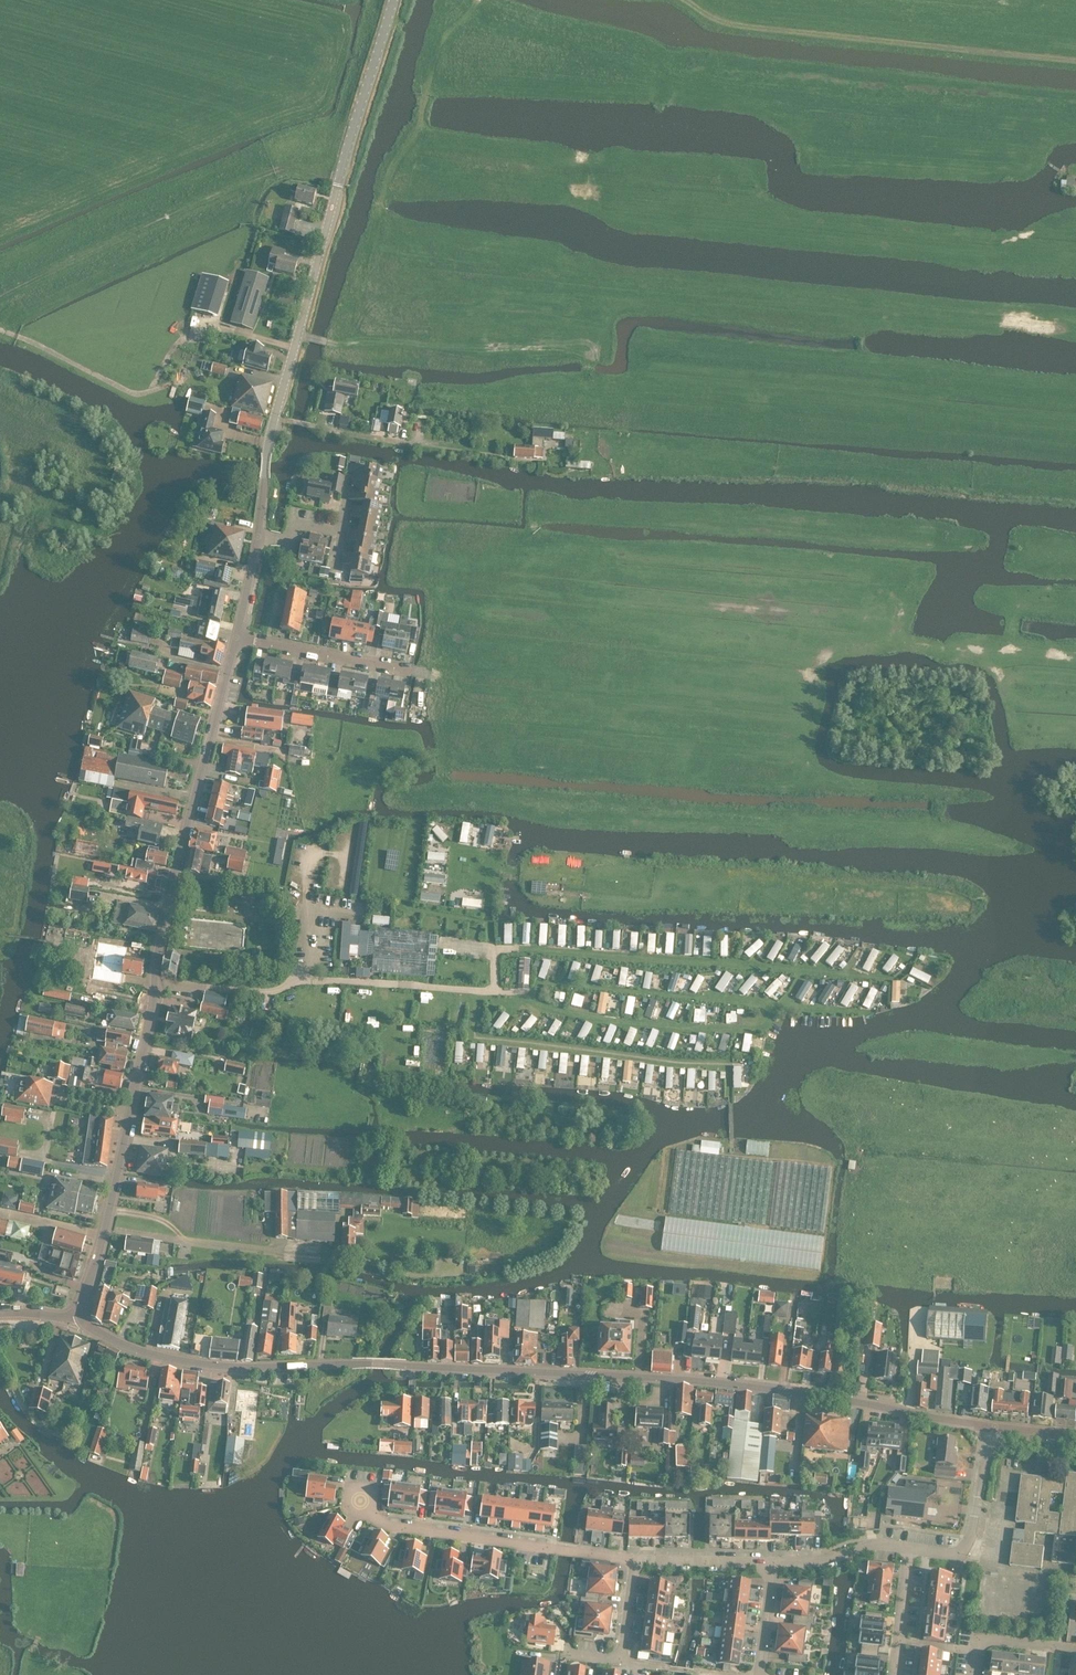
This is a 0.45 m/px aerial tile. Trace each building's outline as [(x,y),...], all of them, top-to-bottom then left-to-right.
[(1074,177),(1066,177),(1065,188),(1074,188),(1074,177)] [(294,200),(313,205),(316,191),(292,185),(290,192),(296,193),(294,200)] [(279,230),(292,234),(298,209),(285,206),(279,230)] [(273,247),(268,264),(276,266),(275,270),(294,275),(297,262),(283,258),(285,250),(273,247)] [(252,329),(268,278),(247,271),(231,322),(252,329)] [(191,310),(211,316),(217,318),(229,283),(222,280),(221,281),(202,275),(191,310)] [(267,371),(271,355),(247,349),(243,365),(267,371)] [(211,372),(224,375),(227,366),(213,363),(211,372)] [(238,383),(231,407),(264,415),(272,383),(241,375),(239,384),(238,383)] [(324,411),(341,414),(344,396),(357,398),(359,385),(336,381),(334,389),(329,388),(324,411)] [(188,407),(204,410),(206,402),(190,398),(188,407)] [(188,407),(187,412),(200,416),(202,411),(203,412),(204,410),(188,407)] [(353,420),(355,410),(345,408),(343,418),(353,420)] [(400,428),(403,411),(390,408),(387,425),(389,425),(387,432),(397,434),(398,427),(400,428)] [(233,409),(229,424),(237,426),(240,413),(241,411),(240,411),(233,409)] [(202,411),(200,416),(193,447),(221,454),(224,444),(221,443),(223,432),(212,429),(215,415),(203,412),(202,411)] [(241,430),(242,426),(260,430),(263,418),(259,417),(259,415),(247,412),(246,414),(240,413),(237,426),(236,429),(241,430)] [(558,425),(557,432),(569,433),(570,426),(558,425)] [(543,438),(552,439),(564,440),(564,433),(553,432),(553,429),(533,428),(532,447),(515,445),(514,456),(542,458),(542,447),(543,438)] [(579,469),(590,469),(590,462),(579,461),(564,461),(564,468),(579,469)] [(355,470),(354,476),(381,481),(383,469),(365,465),(364,472),(355,470)] [(111,480),(118,482),(121,470),(115,468),(111,480)] [(55,474),(50,472),(47,480),(55,482),(56,478),(54,477),(55,474)] [(344,476),(334,474),(332,485),(330,492),(340,494),(344,476)] [(378,493),(381,481),(354,476),(353,481),(362,483),(361,489),(378,493)] [(328,503),(330,492),(332,485),(310,480),(307,495),(321,498),(320,501),(328,503)] [(376,504),(378,493),(361,489),(360,496),(350,494),(349,499),(364,502),(376,504)] [(363,508),(354,507),(352,512),(380,517),(382,505),(376,504),(364,502),(363,508)] [(341,506),(333,505),(333,514),(340,515),(341,506)] [(377,529),(380,517),(352,512),(351,517),(361,519),(360,525),(377,529)] [(202,553),(202,554),(237,562),(238,562),(245,532),(244,531),(244,532),(215,525),(208,555),(202,553)] [(349,530),(348,535),(375,541),(377,529),(360,525),(359,532),(349,530)] [(298,559),(310,562),(315,535),(310,534),(308,543),(301,542),(298,559)] [(321,536),(315,535),(310,562),(322,564),(326,547),(319,545),(321,536)] [(357,542),(355,549),(373,552),(375,541),(348,535),(347,541),(357,542)] [(344,553),(343,559),(371,564),(373,552),(355,549),(354,555),(344,553)] [(343,559),(342,564),(352,566),(351,573),(349,583),(363,583),(364,579),(363,578),(363,575),(368,576),(371,564),(343,559)] [(197,565),(196,572),(213,576),(212,581),(205,579),(204,584),(215,587),(221,589),(222,585),(228,586),(231,572),(231,570),(220,567),(220,569),(219,569),(219,570),(215,569),(215,565),(198,561),(197,564),(196,565),(197,565)] [(162,570),(152,566),(151,570),(161,574),(162,570)] [(321,567),(320,575),(329,577),(330,569),(321,567)] [(289,590),(286,604),(307,607),(308,602),(305,601),(306,594),(289,590)] [(186,595),(185,599),(223,608),(226,594),(214,592),(210,591),(208,599),(201,598),(201,599),(186,595)] [(348,608),(348,609),(359,611),(361,604),(363,596),(362,596),(352,594),(351,600),(349,609),(348,608)] [(197,616),(204,618),(208,619),(220,622),(223,608),(185,599),(184,604),(198,608),(197,616)] [(351,600),(344,599),(343,608),(348,609),(348,608),(349,609),(351,600)] [(286,604),(284,616),(301,620),(303,612),(306,613),(307,607),(286,604)] [(170,616),(179,618),(181,611),(171,609),(170,616)] [(322,620),(324,611),(317,610),(315,618),(322,620)] [(376,611),(374,620),(370,619),(368,628),(357,626),(353,643),(365,645),(366,640),(372,641),(374,628),(373,628),(373,626),(380,627),(381,622),(382,622),(384,613),(376,611)] [(304,620),(301,620),(284,616),(281,629),(299,633),(300,625),(303,626),(304,620)] [(329,639),(341,641),(345,623),(346,618),(334,616),(329,639)] [(219,626),(199,622),(196,637),(216,642),(219,626)] [(382,649),(394,651),(399,625),(382,622),(381,622),(380,627),(379,635),(384,636),(382,649)] [(357,626),(345,623),(341,641),(353,643),(357,626)] [(416,629),(399,625),(394,651),(406,653),(409,641),(414,642),(416,629)] [(148,644),(150,633),(126,629),(124,639),(148,644)] [(182,632),(168,629),(167,637),(180,639),(182,632)] [(178,656),(193,659),(195,651),(208,654),(206,662),(220,666),(225,648),(210,644),(181,639),(178,656)] [(154,673),(158,659),(132,653),(129,667),(154,673)] [(268,676),(276,678),(279,662),(265,659),(265,662),(256,660),(252,679),(267,682),(268,676)] [(292,664),(279,662),(276,678),(289,680),(289,684),(294,685),(296,673),(291,672),(292,664)] [(188,664),(187,666),(184,680),(200,683),(201,679),(216,683),(219,672),(204,668),(188,664)] [(302,674),(296,673),(294,685),(300,686),(300,683),(313,685),(314,685),(317,669),(303,667),(302,674)] [(312,694),(326,697),(326,696),(331,697),(334,680),(329,679),(330,672),(317,669),(314,685),(313,685),(312,694)] [(181,680),(183,674),(173,672),(172,678),(181,680)] [(339,681),(334,680),(331,697),(337,698),(338,690),(351,692),(354,676),(341,674),(339,681)] [(365,695),(364,698),(369,699),(372,687),(367,686),(368,679),(354,676),(351,692),(365,695)] [(375,697),(389,699),(392,683),(378,681),(377,688),(372,687),(369,699),(375,700),(375,697)] [(187,694),(196,696),(194,703),(210,707),(215,689),(194,684),(190,683),(187,694)] [(389,699),(396,701),(394,710),(393,719),(403,720),(405,711),(401,711),(402,702),(405,686),(392,683),(389,699)] [(147,727),(163,732),(168,713),(152,708),(155,700),(129,691),(118,727),(144,735),(147,727)] [(186,710),(188,701),(176,698),(174,707),(186,710)] [(245,727),(280,731),(283,713),(248,708),(245,727)] [(172,739),(192,745),(199,719),(180,713),(179,716),(168,713),(163,732),(173,735),(172,739)] [(241,739),(252,740),(261,741),(261,744),(269,745),(271,732),(243,728),(241,739)] [(88,745),(101,748),(103,739),(90,736),(88,745)] [(256,751),(224,745),(222,753),(229,755),(225,771),(230,772),(230,773),(239,775),(240,773),(242,773),(243,768),(241,768),(241,765),(253,768),(256,751)] [(272,760),(273,746),(262,745),(261,759),(272,760)] [(305,748),(290,745),(289,755),(304,757),(305,748)] [(119,754),(119,755),(85,747),(79,781),(113,788),(114,778),(164,788),(169,764),(119,754)] [(276,793),(280,770),(266,767),(263,790),(276,793)] [(206,787),(209,778),(204,776),(201,785),(206,787)] [(215,783),(212,796),(226,800),(232,802),(233,797),(227,796),(229,786),(215,783)] [(110,809),(128,813),(127,816),(141,819),(142,816),(144,808),(176,814),(178,802),(160,798),(147,795),(104,786),(101,798),(112,800),(110,809)] [(247,795),(245,805),(251,806),(254,797),(247,795)] [(212,796),(209,809),(223,813),(223,812),(225,812),(227,806),(224,806),(226,800),(212,796)] [(221,819),(223,813),(209,809),(205,823),(219,826),(220,825),(222,826),(224,820),(221,819)] [(155,823),(141,820),(141,819),(127,816),(125,828),(140,831),(138,841),(158,846),(161,831),(153,829),(155,823)] [(191,838),(189,847),(213,852),(217,834),(208,832),(195,829),(193,838),(191,838)] [(77,856),(94,858),(96,850),(79,847),(78,847),(60,844),(59,853),(77,856)] [(433,845),(432,854),(449,854),(450,845),(433,845)] [(154,864),(165,866),(167,854),(158,852),(158,849),(149,847),(148,850),(147,850),(145,862),(136,860),(135,869),(152,873),(154,864)] [(255,853),(226,847),(224,854),(230,856),(245,859),(253,861),(255,853)] [(188,849),(184,871),(199,875),(199,872),(208,874),(211,862),(202,860),(204,853),(188,849)] [(273,865),(280,866),(282,853),(276,852),(273,865)] [(227,868),(242,872),(245,859),(230,856),(227,868)] [(429,866),(429,874),(448,876),(449,868),(429,866)] [(135,870),(133,878),(146,881),(148,872),(135,870)] [(165,895),(168,879),(152,876),(149,892),(165,895)] [(426,885),(425,894),(441,896),(442,887),(426,885)] [(70,900),(88,903),(90,890),(72,887),(70,900)] [(489,902),(490,889),(476,888),(476,902),(489,902)] [(158,921),(161,910),(128,904),(117,902),(115,912),(158,921)] [(377,909),(377,918),(394,919),(395,909),(377,909)] [(156,932),(158,921),(115,912),(113,923),(156,932)] [(186,918),(185,918),(185,919),(186,919),(186,927),(183,926),(182,928),(185,928),(185,936),(182,936),(182,938),(184,938),(184,945),(182,945),(182,947),(231,952),(243,949),(244,940),(245,940),(245,939),(244,939),(245,929),(247,929),(247,927),(244,927),(234,922),(188,918),(188,916),(187,916),(186,918)] [(368,932),(360,931),(359,931),(360,927),(353,927),(353,937),(342,936),(340,958),(348,959),(349,945),(359,945),(358,954),(366,954),(368,932)] [(426,976),(427,963),(436,963),(437,955),(428,954),(430,932),(375,927),(371,971),(426,976)] [(141,974),(143,973),(144,970),(142,968),(143,960),(129,958),(129,952),(125,952),(126,946),(98,942),(91,978),(120,983),(122,972),(141,976),(141,974)] [(175,978),(175,977),(180,957),(165,954),(161,975),(175,978)] [(527,986),(529,968),(530,959),(519,959),(519,968),(518,968),(517,985),(527,986)] [(465,961),(464,972),(474,973),(475,962),(465,961)] [(53,991),(52,997),(69,1001),(70,994),(53,991)] [(227,996),(206,991),(203,1002),(225,1007),(227,996)] [(39,1011),(50,1013),(51,1005),(40,1003),(39,1011)] [(226,1021),(229,1009),(203,1003),(201,1012),(217,1016),(217,1019),(226,1021)] [(86,1008),(66,1004),(64,1014),(84,1018),(86,1008)] [(435,1013),(436,1007),(425,1005),(424,1011),(435,1013)] [(466,1005),(457,1005),(457,1015),(466,1015),(466,1005)] [(191,1039),(196,1013),(172,1007),(169,1017),(167,1024),(168,1024),(166,1034),(191,1039)] [(379,1022),(380,1011),(371,1010),(369,1021),(379,1022)] [(133,1030),(137,1016),(112,1011),(109,1025),(133,1030)] [(26,1031),(52,1036),(54,1022),(29,1017),(26,1031)] [(408,1018),(407,1028),(418,1029),(418,1019),(408,1018)] [(425,1019),(424,1027),(438,1028),(438,1020),(425,1019)] [(99,1028),(96,1042),(105,1043),(104,1049),(116,1051),(117,1045),(129,1047),(131,1034),(123,1033),(99,1028)] [(467,1056),(468,1036),(460,1035),(459,1056),(467,1056)] [(124,1072),(128,1054),(100,1049),(98,1064),(111,1066),(110,1070),(124,1072)] [(404,1062),(413,1063),(414,1050),(404,1050),(404,1062)] [(173,1052),(171,1060),(160,1057),(160,1059),(158,1060),(157,1064),(159,1065),(158,1067),(159,1067),(158,1072),(178,1076),(179,1071),(177,1071),(178,1064),(192,1067),(194,1056),(173,1052)] [(89,1058),(88,1061),(83,1060),(72,1058),(71,1064),(82,1066),(87,1067),(94,1068),(95,1059),(89,1058)] [(53,1079),(63,1080),(63,1081),(68,1081),(69,1076),(71,1066),(65,1065),(55,1063),(49,1062),(47,1078),(53,1079)] [(245,1066),(227,1062),(224,1072),(243,1076),(245,1066)] [(120,1089),(123,1075),(106,1072),(105,1072),(86,1068),(83,1081),(96,1084),(96,1083),(103,1084),(102,1085),(120,1089)] [(80,1088),(81,1078),(69,1076),(68,1081),(67,1086),(80,1088)] [(48,1107),(49,1105),(52,1083),(20,1078),(16,1101),(48,1107)] [(265,1087),(264,1095),(264,1101),(273,1102),(274,1087),(265,1087)] [(174,1098),(148,1094),(144,1117),(170,1121),(171,1112),(177,1113),(179,1105),(173,1104),(174,1098)] [(466,1095),(465,1104),(486,1106),(487,1097),(466,1095)] [(231,1106),(224,1105),(225,1099),(206,1096),(205,1102),(209,1103),(208,1114),(221,1116),(221,1119),(234,1121),(234,1118),(245,1119),(247,1109),(236,1107),(236,1106),(231,1106)] [(23,1121),(25,1109),(4,1105),(1,1117),(6,1117),(5,1122),(21,1125),(22,1120),(23,1121)] [(90,1114),(89,1124),(88,1132),(87,1139),(110,1142),(113,1118),(90,1114)] [(176,1129),(190,1131),(191,1124),(155,1119),(154,1122),(144,1120),(142,1136),(153,1137),(153,1134),(175,1138),(176,1129)] [(343,1126),(343,1133),(358,1134),(359,1125),(345,1125),(345,1126),(343,1126)] [(237,1147),(245,1148),(270,1150),(272,1135),(239,1131),(237,1147)] [(11,1156),(16,1157),(19,1145),(17,1145),(18,1141),(0,1138),(0,1154),(11,1156)] [(93,1165),(106,1167),(110,1142),(87,1139),(83,1164),(93,1166),(93,1165)] [(229,1146),(183,1142),(180,1141),(179,1153),(228,1158),(229,1146)] [(719,1143),(700,1141),(699,1153),(674,1150),(667,1212),(764,1224),(772,1162),(717,1155),(719,1143)] [(164,1176),(168,1150),(140,1146),(136,1172),(164,1176)] [(42,1176),(42,1174),(44,1164),(22,1160),(20,1172),(42,1176)] [(775,1161),(768,1225),(822,1231),(830,1168),(775,1161)] [(52,1186),(50,1192),(94,1203),(97,1191),(80,1187),(81,1183),(56,1177),(54,1186),(52,1186)] [(157,1196),(165,1197),(166,1190),(158,1188),(158,1187),(138,1184),(136,1197),(156,1200),(157,1196)] [(334,1242),(334,1234),(335,1214),(339,1214),(339,1209),(340,1195),(340,1193),(297,1191),(297,1200),(297,1193),(264,1193),(264,1213),(276,1213),(276,1238),(287,1238),(296,1240),(334,1242)] [(46,1209),(74,1215),(75,1211),(92,1214),(94,1203),(50,1192),(46,1209)] [(14,1210),(18,1197),(5,1194),(1,1207),(14,1210)] [(343,1224),(341,1253),(354,1254),(355,1234),(362,1235),(363,1219),(363,1215),(380,1216),(381,1207),(381,1197),(362,1196),(361,1209),(353,1208),(353,1209),(353,1210),(353,1218),(349,1218),(348,1224),(343,1224)] [(390,1198),(390,1205),(403,1205),(403,1209),(403,1214),(411,1215),(412,1215),(412,1199),(404,1199),(390,1198)] [(20,1201),(18,1210),(33,1214),(35,1205),(20,1201)] [(5,1236),(8,1220),(0,1218),(0,1235),(5,1236)] [(13,1222),(10,1237),(27,1241),(30,1225),(13,1222)] [(81,1253),(86,1237),(57,1228),(52,1244),(81,1253)] [(127,1236),(125,1251),(152,1254),(154,1240),(127,1236)] [(77,1265),(80,1255),(61,1249),(60,1250),(51,1247),(46,1262),(56,1265),(53,1274),(73,1280),(76,1270),(77,1270),(78,1265),(77,1265)] [(10,1263),(12,1253),(0,1251),(0,1261),(10,1263)] [(150,1255),(148,1265),(156,1266),(158,1256),(150,1255)] [(1,1267),(2,1263),(0,1262),(0,1275),(5,1276),(3,1285),(21,1289),(25,1273),(1,1267)] [(286,1277),(290,1277),(290,1280),(296,1280),(296,1272),(286,1272),(286,1277)] [(252,1287),(261,1288),(266,1288),(267,1280),(262,1279),(263,1275),(254,1274),(252,1287)] [(188,1275),(180,1279),(182,1284),(190,1281),(188,1275)] [(323,1289),(329,1290),(332,1277),(325,1276),(323,1289)] [(239,1285),(252,1287),(253,1278),(240,1277),(239,1285)] [(709,1295),(710,1286),(700,1285),(699,1294),(709,1295)] [(143,1307),(153,1309),(157,1289),(137,1286),(135,1299),(144,1301),(143,1307)] [(623,1286),(622,1297),(631,1298),(632,1287),(623,1286)] [(101,1323),(109,1290),(99,1287),(91,1317),(101,1323)] [(641,1294),(640,1307),(651,1308),(652,1288),(643,1287),(643,1294),(641,1294)] [(561,1289),(560,1307),(571,1307),(573,1290),(561,1289)] [(129,1298),(111,1293),(103,1321),(117,1324),(122,1307),(126,1308),(129,1298)] [(431,1309),(440,1309),(441,1298),(431,1298),(431,1309)] [(159,1334),(157,1347),(178,1351),(188,1303),(173,1300),(172,1299),(172,1300),(166,1299),(161,1327),(159,1334)] [(545,1302),(517,1300),(515,1327),(543,1329),(545,1302)] [(278,1304),(264,1302),(257,1355),(270,1357),(273,1338),(266,1337),(268,1322),(275,1323),(278,1304)] [(773,1315),(785,1317),(787,1317),(788,1304),(775,1302),(773,1315)] [(988,1310),(935,1306),(930,1306),(929,1311),(927,1338),(986,1341),(988,1311),(988,1310)] [(355,1337),(358,1321),(330,1317),(331,1308),(324,1307),(322,1321),(329,1322),(327,1336),(336,1337),(336,1335),(355,1337)] [(697,1330),(700,1308),(691,1307),(688,1329),(697,1330)] [(467,1309),(455,1309),(455,1332),(471,1333),(471,1311),(467,1311),(467,1309)] [(142,1317),(151,1319),(153,1312),(144,1311),(142,1317)] [(725,1311),(724,1320),(723,1333),(728,1334),(731,1312),(725,1311)] [(731,1312),(728,1334),(734,1335),(737,1313),(731,1312)] [(441,1326),(436,1326),(437,1315),(423,1314),(423,1331),(440,1331),(441,1331),(441,1326)] [(763,1338),(768,1339),(771,1317),(765,1316),(763,1338)] [(471,1363),(481,1364),(483,1327),(483,1317),(478,1317),(478,1326),(477,1326),(477,1342),(472,1341),(471,1363)] [(500,1339),(508,1339),(509,1322),(485,1321),(484,1357),(499,1358),(500,1339)] [(630,1329),(630,1322),(618,1321),(618,1329),(601,1328),(599,1355),(610,1356),(618,1357),(618,1356),(628,1357),(630,1329)] [(291,1329),(292,1322),(282,1322),(281,1329),(281,1336),(282,1336),(281,1354),(296,1355),(297,1337),(287,1336),(287,1329),(291,1329)] [(676,1344),(686,1345),(688,1324),(679,1323),(676,1344)] [(866,1346),(879,1347),(882,1325),(868,1324),(866,1346)] [(246,1326),(241,1361),(252,1361),(257,1328),(246,1326)] [(316,1328),(308,1327),(307,1341),(315,1341),(316,1328)] [(569,1336),(561,1336),(562,1344),(558,1344),(558,1358),(562,1358),(562,1367),(572,1367),(572,1342),(578,1342),(578,1330),(569,1330),(569,1336)] [(427,1361),(439,1362),(439,1342),(440,1342),(440,1340),(440,1331),(423,1331),(422,1341),(428,1341),(427,1361)] [(441,1362),(452,1362),(452,1343),(446,1343),(446,1340),(447,1340),(447,1331),(441,1331),(440,1331),(440,1340),(441,1340),(441,1362)] [(537,1334),(517,1333),(516,1347),(515,1365),(536,1366),(537,1355),(533,1355),(533,1349),(537,1349),(537,1334)] [(722,1338),(720,1338),(720,1335),(709,1333),(708,1342),(706,1358),(720,1360),(722,1338)] [(692,1356),(706,1358),(708,1342),(702,1341),(702,1335),(694,1334),(692,1356)] [(853,1355),(863,1356),(866,1335),(856,1334),(853,1355)] [(768,1365),(779,1367),(780,1367),(784,1337),(770,1335),(769,1344),(771,1344),(768,1365)] [(49,1378),(64,1382),(75,1340),(59,1336),(49,1378)] [(197,1338),(197,1346),(205,1347),(205,1338),(197,1338)] [(240,1341),(212,1338),(209,1358),(237,1361),(240,1341)] [(731,1361),(745,1363),(747,1346),(741,1346),(742,1340),(734,1339),(731,1361)] [(90,1344),(75,1340),(64,1382),(79,1386),(90,1344)] [(95,1355),(92,1360),(100,1365),(110,1346),(101,1341),(94,1354),(95,1355)] [(455,1362),(468,1362),(469,1341),(455,1341),(455,1362)] [(753,1347),(747,1346),(745,1363),(759,1364),(762,1342),(754,1341),(753,1347)] [(792,1368),(803,1369),(811,1370),(814,1351),(811,1351),(812,1345),(803,1344),(802,1350),(795,1349),(792,1368)] [(833,1346),(828,1345),(826,1355),(820,1354),(818,1371),(829,1373),(833,1346)] [(113,1365),(120,1351),(110,1346),(100,1365),(107,1368),(110,1363),(113,1365)] [(830,1373),(843,1374),(845,1359),(842,1358),(843,1350),(834,1349),(830,1373)] [(922,1361),(919,1360),(917,1375),(927,1376),(927,1378),(917,1377),(915,1407),(927,1409),(928,1391),(937,1392),(938,1368),(939,1368),(940,1351),(923,1350),(922,1361)] [(651,1372),(671,1373),(672,1354),(653,1352),(651,1372)] [(874,1378),(892,1381),(895,1355),(878,1353),(874,1378)] [(950,1380),(958,1380),(959,1369),(959,1367),(951,1367),(951,1361),(942,1360),(941,1368),(939,1368),(938,1368),(937,1392),(936,1407),(947,1408),(950,1380)] [(146,1369),(125,1366),(124,1373),(119,1372),(116,1388),(129,1390),(129,1388),(146,1391),(148,1378),(145,1377),(146,1369)] [(162,1368),(158,1390),(160,1390),(159,1399),(178,1402),(181,1381),(174,1380),(176,1370),(162,1368)] [(972,1370),(959,1369),(958,1380),(957,1383),(971,1384),(972,1370)] [(99,1381),(110,1384),(114,1373),(103,1370),(99,1381)] [(986,1412),(990,1379),(990,1371),(983,1370),(983,1378),(978,1378),(977,1388),(974,1387),(971,1410),(986,1412)] [(181,1384),(182,1390),(179,1419),(183,1420),(183,1422),(194,1423),(194,1421),(199,1421),(200,1409),(192,1408),(189,1404),(190,1392),(196,1393),(195,1405),(204,1407),(206,1387),(202,1387),(202,1384),(198,1383),(199,1374),(183,1372),(181,1384)] [(1050,1380),(1049,1394),(1058,1394),(1059,1381),(1050,1380)] [(1060,1381),(1058,1398),(1072,1400),(1073,1382),(1060,1381)] [(207,1412),(226,1414),(229,1383),(217,1382),(217,1384),(211,1383),(207,1412)] [(692,1398),(693,1387),(677,1385),(675,1415),(692,1416),(693,1398),(692,1398)] [(102,1408),(103,1406),(108,1389),(97,1386),(96,1391),(98,1392),(94,1405),(102,1408)] [(31,1398),(48,1402),(51,1392),(34,1387),(31,1398)] [(252,1433),(257,1391),(254,1391),(237,1389),(236,1389),(234,1410),(240,1411),(238,1431),(252,1433)] [(732,1429),(735,1411),(734,1411),(736,1392),(716,1389),(714,1401),(714,1406),(729,1408),(728,1417),(723,1416),(722,1428),(732,1429)] [(995,1390),(993,1412),(1010,1414),(1011,1402),(1003,1401),(1004,1391),(995,1390)] [(699,1424),(710,1425),(711,1408),(713,1393),(696,1391),(695,1402),(695,1406),(700,1407),(699,1424)] [(735,1411),(732,1429),(729,1458),(727,1478),(757,1482),(762,1424),(748,1423),(751,1394),(737,1392),(735,1412),(735,1411)] [(1011,1402),(1010,1414),(1028,1416),(1030,1393),(1012,1392),(1011,1402)] [(1035,1395),(1032,1416),(1051,1418),(1053,1397),(1035,1395)] [(765,1409),(762,1434),(780,1436),(781,1411),(789,1412),(790,1398),(772,1396),(771,1409),(765,1409)] [(48,1402),(31,1398),(29,1408),(46,1413),(48,1402)] [(409,1418),(410,1400),(396,1399),(395,1404),(382,1404),(381,1417),(395,1417),(395,1426),(408,1427),(409,1418)] [(414,1428),(420,1428),(428,1428),(429,1400),(415,1400),(414,1428)] [(450,1427),(451,1420),(451,1401),(440,1401),(439,1420),(443,1420),(443,1427),(450,1427)] [(458,1401),(457,1423),(465,1423),(464,1435),(471,1435),(472,1420),(473,1412),(473,1402),(458,1401)] [(487,1402),(473,1402),(473,1412),(472,1420),(472,1423),(482,1423),(483,1415),(486,1415),(487,1402)] [(488,1424),(508,1425),(509,1403),(495,1403),(494,1416),(488,1416),(488,1424)] [(524,1425),(524,1424),(530,1425),(532,1423),(532,1417),(534,1417),(535,1404),(525,1404),(525,1403),(511,1403),(511,1425),(524,1425)] [(572,1422),(572,1405),(542,1404),(541,1421),(542,1421),(541,1425),(540,1449),(557,1450),(557,1426),(549,1425),(549,1421),(572,1422)] [(593,1438),(616,1440),(617,1426),(612,1426),(614,1406),(600,1406),(599,1425),(593,1425),(593,1438)] [(1075,1421),(1075,1419),(1075,1407),(1057,1406),(1056,1419),(1075,1421)] [(635,1426),(658,1428),(661,1428),(662,1409),(653,1409),(653,1411),(636,1410),(635,1426)] [(817,1417),(806,1416),(803,1447),(811,1448),(810,1449),(846,1452),(849,1420),(826,1417),(817,1416),(817,1417)] [(102,1424),(100,1428),(98,1428),(90,1453),(99,1456),(107,1430),(106,1430),(107,1425),(102,1424)] [(859,1468),(868,1469),(869,1455),(875,1456),(876,1448),(884,1448),(886,1425),(869,1424),(868,1433),(867,1433),(867,1435),(868,1435),(867,1447),(869,1447),(869,1452),(866,1452),(866,1454),(860,1454),(859,1468)] [(902,1427),(886,1425),(884,1448),(900,1450),(902,1427)] [(149,1427),(146,1445),(141,1473),(148,1474),(153,1446),(157,1429),(149,1427)] [(659,1444),(667,1444),(667,1431),(660,1431),(659,1444)] [(762,1436),(759,1471),(773,1473),(776,1437),(762,1436)] [(204,1452),(205,1438),(197,1437),(196,1451),(204,1452)] [(239,1439),(228,1437),(225,1464),(236,1466),(239,1439)] [(935,1463),(936,1463),(935,1467),(934,1476),(954,1478),(955,1469),(949,1469),(950,1464),(956,1465),(956,1457),(953,1457),(955,1439),(938,1437),(935,1463)] [(130,1470),(140,1472),(145,1443),(135,1441),(130,1470)] [(412,1443),(394,1442),(393,1452),(411,1454),(412,1443)] [(674,1447),(675,1467),(688,1467),(688,1447),(674,1447)] [(482,1448),(471,1448),(471,1456),(481,1456),(482,1448)] [(453,1453),(452,1461),(465,1461),(466,1451),(461,1450),(461,1454),(453,1453)] [(615,1450),(615,1466),(626,1466),(626,1451),(615,1450)] [(630,1465),(643,1465),(644,1458),(637,1457),(637,1454),(630,1453),(630,1465)] [(12,1454),(0,1458),(0,1464),(4,1476),(18,1471),(12,1454)] [(515,1470),(521,1470),(531,1471),(531,1460),(522,1459),(522,1455),(508,1454),(508,1470),(515,1470)] [(895,1472),(904,1472),(905,1458),(896,1457),(895,1472)] [(727,1459),(718,1459),(718,1469),(726,1469),(727,1459)] [(197,1475),(199,1461),(192,1460),(190,1473),(197,1475)] [(28,1466),(33,1475),(42,1470),(38,1462),(28,1466)] [(1044,1545),(1034,1544),(1035,1532),(1055,1534),(1052,1561),(1075,1564),(1075,1475),(1068,1473),(1067,1484),(1063,1483),(1063,1481),(1044,1479),(1044,1478),(1022,1475),(1016,1522),(1026,1522),(1025,1528),(1014,1527),(1009,1564),(1042,1568),(1044,1545)] [(814,1482),(826,1484),(827,1476),(815,1474),(814,1482)] [(326,1478),(309,1476),(306,1497),(314,1498),(313,1503),(323,1504),(323,1499),(334,1501),(336,1486),(324,1485),(325,1479),(326,1479),(326,1478)] [(905,1489),(888,1487),(885,1515),(894,1516),(923,1519),(925,1500),(926,1492),(935,1493),(936,1484),(906,1480),(905,1489)] [(391,1483),(391,1487),(384,1486),(382,1500),(389,1501),(388,1506),(402,1508),(406,1485),(391,1483)] [(402,1508),(417,1510),(417,1505),(424,1506),(426,1492),(419,1491),(420,1487),(406,1485),(402,1508)] [(429,1506),(435,1507),(434,1513),(449,1515),(452,1491),(438,1489),(437,1493),(431,1492),(429,1506)] [(466,1493),(452,1491),(449,1515),(463,1517),(464,1511),(470,1512),(472,1498),(466,1497),(466,1493)] [(492,1525),(492,1519),(495,1500),(483,1498),(480,1517),(489,1519),(488,1524),(492,1525)] [(496,1520),(504,1521),(507,1501),(495,1500),(492,1519),(492,1525),(495,1525),(496,1520)] [(515,1528),(516,1522),(519,1503),(507,1501),(504,1521),(512,1522),(511,1527),(515,1528)] [(520,1523),(528,1524),(531,1504),(519,1503),(516,1522),(515,1528),(519,1528),(520,1523)] [(539,1531),(540,1526),(542,1506),(531,1504),(528,1524),(536,1525),(535,1531),(539,1531)] [(543,1532),(543,1526),(552,1528),(555,1508),(542,1506),(540,1526),(539,1531),(543,1532)] [(600,1511),(598,1532),(603,1533),(609,1534),(613,1510),(613,1509),(601,1507),(600,1511)] [(588,1510),(585,1530),(592,1531),(598,1532),(600,1511),(588,1510)] [(629,1519),(624,1519),(625,1512),(613,1510),(609,1534),(622,1535),(622,1533),(628,1534),(629,1534),(629,1520),(629,1519)] [(769,1541),(779,1541),(779,1536),(789,1536),(789,1515),(778,1515),(778,1511),(769,1510),(769,1522),(770,1522),(769,1533),(769,1541)] [(789,1513),(789,1515),(789,1536),(795,1536),(795,1547),(800,1547),(801,1513),(789,1513)] [(813,1534),(820,1535),(821,1517),(813,1517),(814,1513),(801,1513),(800,1547),(806,1547),(806,1540),(808,1538),(812,1538),(812,1539),(813,1539),(813,1534)] [(330,1515),(318,1537),(332,1544),(333,1542),(341,1546),(334,1560),(340,1563),(348,1550),(343,1547),(352,1531),(344,1527),(344,1528),(342,1527),(344,1522),(330,1515)] [(664,1539),(664,1540),(682,1541),(682,1539),(689,1539),(689,1518),(665,1517),(665,1519),(664,1539)] [(628,1538),(641,1538),(641,1519),(629,1518),(629,1519),(629,1520),(629,1534),(628,1534),(628,1538)] [(734,1521),(734,1519),(709,1518),(709,1540),(716,1540),(716,1541),(733,1542),(733,1541),(734,1521)] [(641,1519),(641,1538),(653,1538),(653,1519),(641,1519)] [(653,1538),(664,1539),(665,1519),(653,1519),(653,1538)] [(733,1541),(745,1541),(746,1521),(734,1521),(733,1541)] [(746,1521),(745,1541),(757,1541),(757,1522),(746,1521)] [(757,1522),(757,1541),(769,1542),(769,1541),(769,1533),(770,1522),(769,1522),(757,1522)] [(380,1565),(388,1550),(387,1549),(387,1550),(382,1547),(387,1537),(374,1530),(369,1540),(365,1537),(361,1546),(365,1548),(361,1555),(380,1565)] [(402,1569),(422,1574),(426,1557),(425,1556),(425,1557),(419,1556),(422,1545),(407,1542),(405,1552),(401,1551),(399,1560),(403,1561),(402,1569)] [(461,1582),(463,1564),(462,1564),(462,1565),(456,1564),(458,1553),(444,1551),(442,1561),(437,1561),(436,1570),(441,1570),(440,1579),(461,1582)] [(505,1573),(506,1561),(500,1561),(501,1554),(485,1552),(484,1557),(482,1556),(482,1555),(473,1554),(471,1572),(482,1574),(481,1576),(497,1579),(498,1572),(505,1573)] [(581,1559),(580,1566),(589,1567),(588,1579),(616,1583),(617,1575),(615,1575),(616,1570),(609,1569),(609,1562),(581,1559)] [(886,1576),(888,1565),(868,1562),(866,1575),(873,1576),(870,1603),(887,1605),(888,1596),(889,1596),(889,1593),(888,1593),(889,1589),(890,1589),(890,1586),(891,1576),(886,1576)] [(930,1583),(959,1587),(960,1584),(951,1583),(952,1574),(931,1571),(931,1572),(930,1583)] [(650,1581),(649,1593),(669,1596),(671,1584),(676,1584),(677,1578),(660,1575),(659,1582),(650,1581)] [(588,1579),(585,1598),(585,1599),(599,1600),(600,1594),(612,1596),(613,1591),(615,1591),(616,1583),(588,1579)] [(729,1579),(727,1591),(727,1592),(759,1596),(759,1590),(749,1589),(749,1582),(729,1579)] [(782,1593),(781,1600),(809,1604),(812,1585),(798,1583),(797,1589),(785,1588),(784,1593),(782,1593)] [(959,1587),(930,1583),(928,1594),(949,1597),(950,1588),(959,1589),(959,1587)] [(725,1591),(723,1603),(726,1604),(726,1603),(746,1606),(747,1600),(758,1601),(759,1596),(727,1592),(727,1591),(725,1591)] [(637,1598),(636,1603),(673,1608),(675,1597),(669,1596),(649,1593),(648,1599),(637,1598)] [(949,1597),(928,1594),(927,1606),(957,1609),(957,1606),(948,1605),(949,1597)] [(584,1606),(582,1618),(585,1619),(585,1618),(611,1622),(612,1614),(610,1613),(610,1608),(598,1607),(599,1600),(585,1599),(585,1598),(581,1598),(580,1605),(584,1606)] [(794,1615),(793,1622),(813,1625),(814,1617),(808,1617),(809,1604),(781,1600),(780,1608),(782,1609),(782,1614),(794,1615)] [(646,1617),(666,1619),(671,1620),(673,1608),(636,1603),(635,1609),(646,1610),(646,1617)] [(726,1603),(726,1604),(724,1615),(756,1619),(756,1614),(745,1613),(746,1606),(726,1603)] [(957,1609),(927,1606),(925,1617),(946,1619),(948,1611),(956,1612),(957,1609)] [(865,1612),(864,1618),(860,1618),(859,1632),(860,1632),(860,1631),(882,1634),(882,1633),(884,1621),(882,1620),(883,1614),(865,1612)] [(724,1615),(722,1627),(743,1630),(744,1623),(755,1625),(756,1619),(724,1615)] [(543,1627),(544,1618),(526,1616),(525,1627),(529,1628),(527,1641),(536,1642),(535,1644),(545,1646),(545,1644),(553,1645),(555,1629),(543,1627)] [(634,1622),(633,1627),(664,1631),(666,1619),(646,1617),(645,1623),(634,1622)] [(946,1619),(925,1617),(924,1628),(954,1632),(954,1629),(945,1628),(946,1619)] [(573,1637),(594,1639),(595,1633),(607,1634),(608,1629),(610,1630),(611,1622),(585,1618),(585,1619),(583,1630),(574,1629),(573,1637)] [(776,1631),(775,1639),(804,1643),(806,1631),(810,1631),(811,1625),(813,1625),(793,1622),(792,1628),(780,1626),(779,1631),(776,1631)] [(665,1644),(667,1632),(667,1631),(664,1631),(633,1627),(632,1632),(643,1634),(642,1640),(663,1643),(665,1644)] [(722,1627),(721,1638),(721,1639),(752,1643),(753,1638),(742,1636),(743,1630),(722,1627)] [(923,1640),(944,1642),(945,1633),(954,1634),(954,1632),(924,1628),(923,1640)] [(860,1651),(878,1653),(879,1647),(882,1647),(883,1633),(882,1633),(882,1634),(860,1631),(860,1632),(858,1644),(861,1644),(860,1651)] [(718,1638),(717,1650),(740,1653),(740,1654),(742,1654),(743,1649),(744,1647),(752,1648),(752,1643),(721,1639),(721,1638),(718,1638)] [(803,1655),(804,1643),(775,1639),(774,1647),(777,1647),(776,1652),(788,1654),(787,1661),(806,1663),(807,1656),(803,1655)] [(648,1660),(669,1663),(670,1656),(661,1655),(663,1643),(642,1640),(641,1653),(649,1654),(648,1660)] [(943,1652),(922,1649),(920,1661),(950,1664),(950,1662),(941,1661),(943,1652)] [(722,1670),(729,1671),(730,1665),(738,1666),(740,1654),(740,1653),(717,1650),(715,1663),(723,1664),(722,1670)] [(878,1653),(860,1651),(860,1657),(856,1656),(854,1670),(855,1670),(855,1669),(878,1672),(878,1671),(879,1659),(877,1659),(878,1653)] [(982,1674),(991,1674),(991,1672),(1000,1673),(1002,1673),(1004,1655),(991,1653),(990,1664),(984,1663),(982,1674)] [(1004,1655),(1002,1673),(1000,1673),(1000,1674),(1013,1674),(1014,1674),(1015,1674),(1018,1656),(1004,1655)] [(1020,1674),(1029,1674),(1031,1658),(1018,1656),(1015,1674),(1014,1674),(1018,1674),(1020,1674)] [(1031,1658),(1029,1674),(1043,1674),(1044,1660),(1031,1658)] [(510,1674),(555,1674),(556,1663),(532,1660),(532,1663),(523,1662),(512,1660),(510,1674)] [(950,1664),(920,1661),(919,1672),(940,1674),(941,1666),(950,1667),(950,1664)] [(565,1674),(583,1674),(584,1668),(568,1666),(567,1674),(565,1673),(565,1674)]
